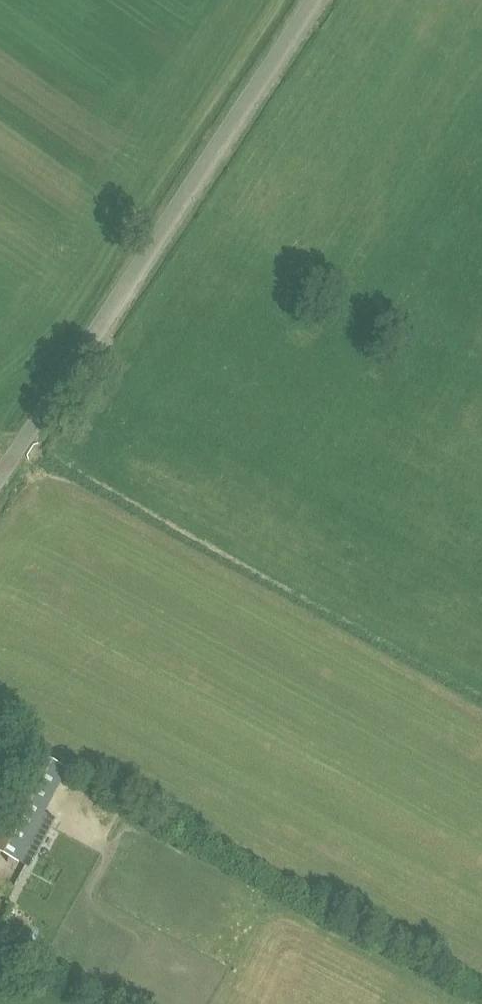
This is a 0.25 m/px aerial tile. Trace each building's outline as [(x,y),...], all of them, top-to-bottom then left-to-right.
[(57,907),(63,896),(50,889),(81,832),(43,812),(66,769),(38,754),(0,825),(0,850),(25,864),(14,885),(57,907)]
